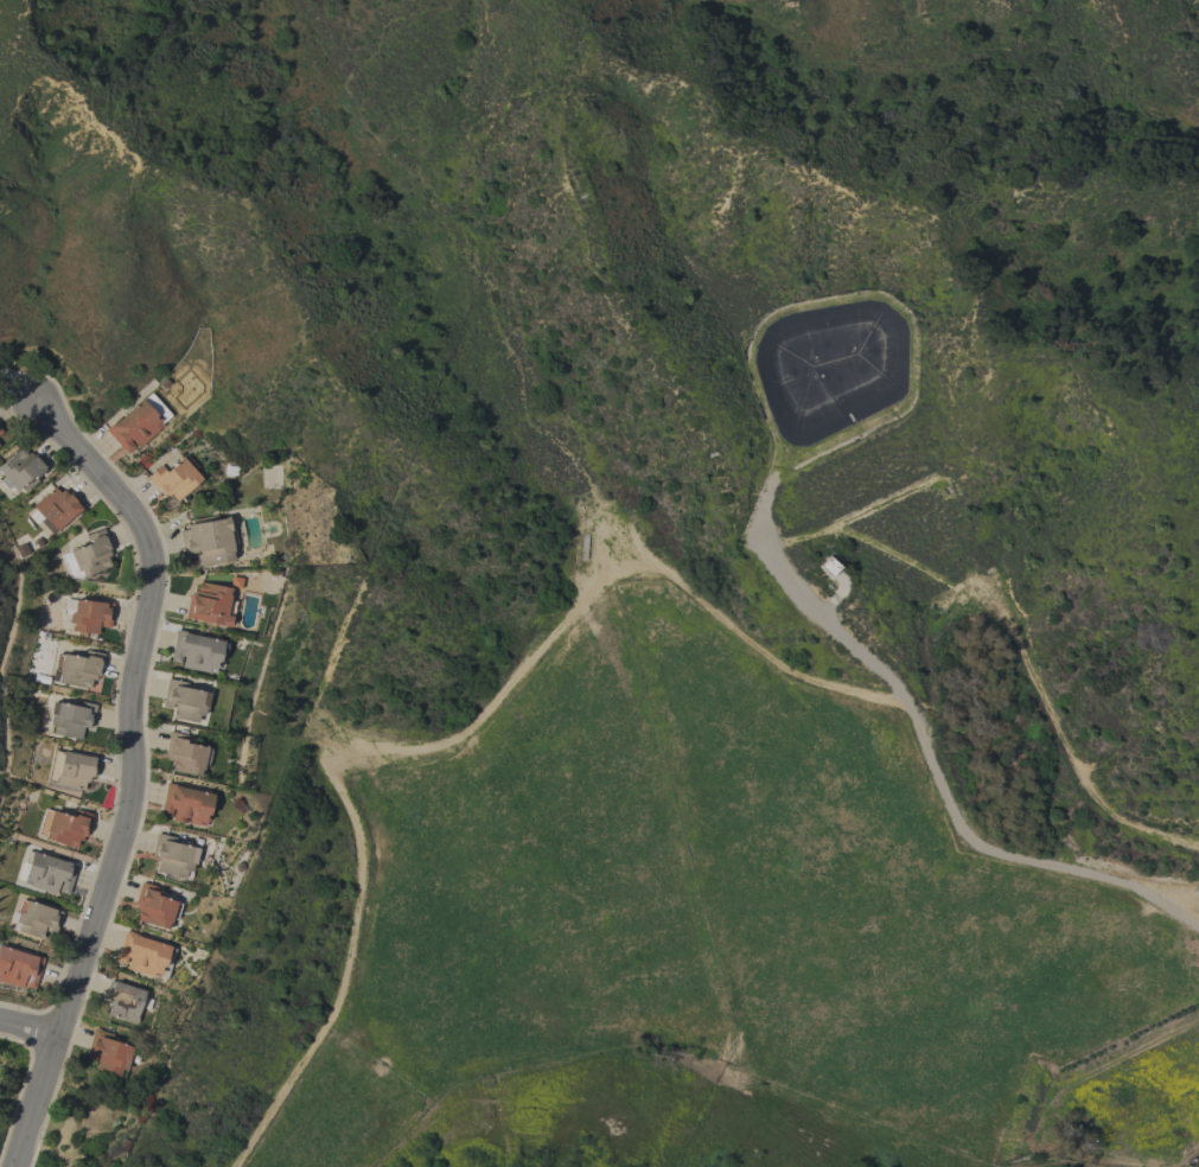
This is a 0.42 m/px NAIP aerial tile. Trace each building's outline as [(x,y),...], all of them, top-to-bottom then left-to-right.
[(104,429),(115,421),(141,398),(142,400),(145,397),(152,406),(149,408),(154,414),(157,413),(164,421),(161,423),(162,425),(157,429),(158,431),(147,440),(138,448),(130,440),(128,441),(134,447),(126,454),(104,429)] [(11,493),(0,482),(0,479),(2,477),(0,474),(0,473),(0,464),(20,447),(26,454),(30,452),(33,455),(36,453),(46,467),(43,471),(43,470),(33,478),(37,480),(24,491),(20,486),(11,493)] [(146,477),(160,465),(166,471),(181,457),(183,458),(185,454),(196,466),(192,470),(200,479),(176,500),(170,493),(167,496),(164,492),(161,495),(146,477)] [(83,505),(56,530),(51,534),(39,521),(43,517),(37,510),(36,511),(32,506),(53,486),(59,492),(63,489),(66,493),(68,493),(69,493),(71,492),(83,505)] [(215,566),(213,562),(194,566),(192,553),(187,554),(186,553),(183,553),(179,530),(186,529),(186,524),(192,523),(191,519),(216,515),(217,517),(228,516),(228,522),(229,522),(230,525),(229,525),(230,528),(234,528),(236,543),(232,543),(235,559),(232,559),(232,562),(215,566)] [(78,575),(69,573),(60,553),(68,549),(69,550),(89,542),(87,535),(103,529),(111,549),(108,550),(110,555),(107,556),(110,565),(109,565),(110,566),(79,579),(78,576),(78,575)] [(189,594),(192,595),(193,591),(197,591),(198,582),(231,588),(229,600),(234,601),(229,627),(185,617),(189,594)] [(104,602),(104,601),(113,602),(110,627),(100,626),(101,620),(98,620),(97,634),(72,631),(74,623),(68,623),(69,614),(64,614),(66,598),(104,602)] [(177,630),(193,633),(193,634),(222,640),(222,643),(227,644),(224,655),(219,653),(217,662),(216,662),(215,665),(217,667),(217,668),(216,668),(215,674),(209,672),(193,670),(180,668),(184,652),(181,652),(179,663),(170,661),(177,630)] [(100,676),(96,676),(95,681),(91,680),(89,689),(57,682),(57,681),(59,682),(60,676),(58,676),(58,670),(55,670),(58,653),(63,655),(63,653),(84,658),(85,657),(82,656),(82,650),(85,651),(85,650),(104,653),(100,676)] [(173,708),(161,707),(167,678),(187,682),(186,688),(202,691),(208,693),(205,708),(204,707),(202,716),(198,715),(197,722),(174,719),(171,719),(173,708)] [(93,727),(88,726),(87,727),(83,727),(81,739),(52,734),(53,726),(49,725),(51,716),(52,715),(50,714),(52,701),(76,706),(77,701),(96,704),(93,727)] [(170,731),(178,733),(179,729),(187,732),(186,735),(187,735),(186,740),(185,740),(184,742),(206,747),(206,748),(211,750),(208,765),(203,764),(200,777),(168,770),(170,760),(166,759),(167,754),(164,753),(170,731)] [(95,758),(94,758),(98,759),(95,776),(91,776),(91,777),(89,777),(88,782),(85,782),(83,790),(53,784),(55,783),(46,780),(53,750),(63,752),(63,751),(95,758)] [(167,783),(185,786),(184,787),(212,795),(206,822),(205,821),(204,827),(197,824),(197,825),(184,823),(171,821),(174,808),(172,806),(170,817),(160,815),(167,783)] [(44,836),(37,834),(44,809),(51,811),(52,810),(72,817),(75,809),(93,815),(85,836),(83,836),(82,841),(78,840),(76,847),(75,847),(75,848),(43,838),(44,836)] [(159,859),(154,857),(155,856),(151,855),(157,833),(176,837),(174,843),(197,849),(194,863),(192,862),(190,871),(186,871),(184,879),(155,872),(159,859)] [(15,879),(21,861),(24,862),(27,850),(31,853),(31,852),(64,861),(66,862),(68,861),(77,865),(68,894),(58,892),(60,885),(58,884),(55,894),(43,891),(30,886),(30,885),(23,884),(24,881),(15,879)] [(141,881),(159,887),(155,895),(177,901),(176,903),(180,904),(176,919),(171,918),(167,930),(136,919),(138,918),(136,918),(139,911),(135,910),(136,905),(134,904),(141,881)] [(11,929),(12,923),(11,922),(9,918),(9,916),(11,913),(12,912),(15,911),(18,911),(21,899),(62,912),(56,933),(45,931),(46,927),(45,926),(40,939),(37,938),(38,938),(17,931),(17,930),(11,929)] [(126,930),(142,935),(141,937),(170,946),(170,948),(174,949),(171,962),(166,978),(159,976),(159,977),(152,975),(152,976),(126,968),(127,964),(116,961),(126,930)] [(21,988),(0,981),(0,946),(31,955),(32,955),(44,958),(33,989),(24,986),(25,982),(23,981),(21,988)] [(146,997),(146,995),(147,993),(151,993),(152,994),(152,997),(151,1000),(148,1009),(140,1007),(136,1018),(138,1019),(135,1023),(107,1014),(109,1006),(108,1006),(109,1000),(108,1000),(108,999),(103,997),(109,980),(114,981),(114,980),(119,982),(145,990),(144,996),(146,997)] [(94,1027),(113,1034),(111,1040),(133,1047),(125,1071),(120,1069),(117,1077),(93,1069),(95,1060),(84,1057),(94,1027)]
